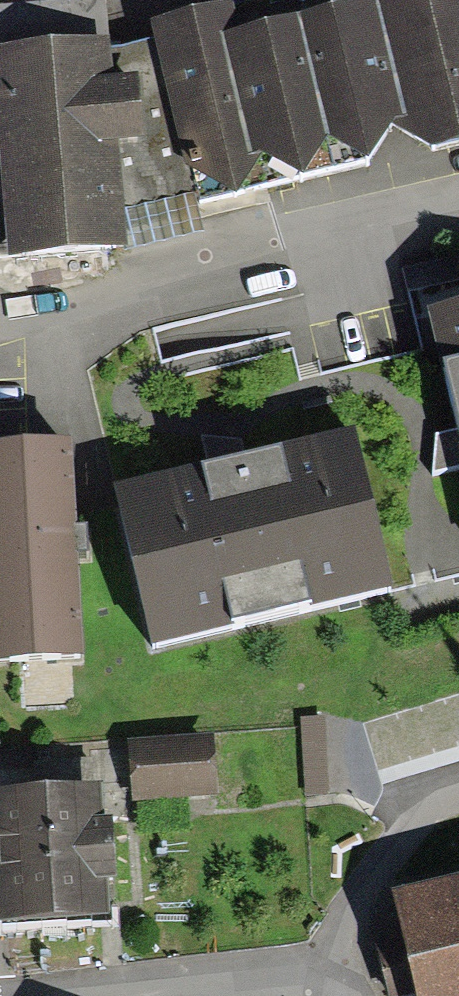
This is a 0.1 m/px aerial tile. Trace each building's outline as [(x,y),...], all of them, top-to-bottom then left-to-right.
[(113,58),(115,80),(140,79),(144,143),(122,144),(127,212),(199,196),(458,140),(458,0),(409,0),(235,43),(228,12),(154,31),(158,49),(113,58)] [(0,53),(0,224),(2,259),(129,251),(127,212),(122,144),(144,143),(140,79),(115,80),(113,58),(112,45),(0,53)] [(454,432),(439,436),(431,476),(458,469),(458,308),(426,316),(454,432)] [(145,651),(395,593),(356,427),(243,453),(240,443),(204,440),(209,461),(107,485),(145,651)] [(0,451),(0,670),(79,664),(65,447),(0,451)] [(343,713),(302,720),(316,803),(358,796),(343,713)] [(202,740),(129,748),(135,797),(208,789),(202,740)] [(0,797),(0,876),(3,923),(70,919),(67,881),(109,878),(106,828),(49,832),(46,793),(0,797)] [(392,907),(403,958),(411,995),(458,995),(458,893),(392,907)]
